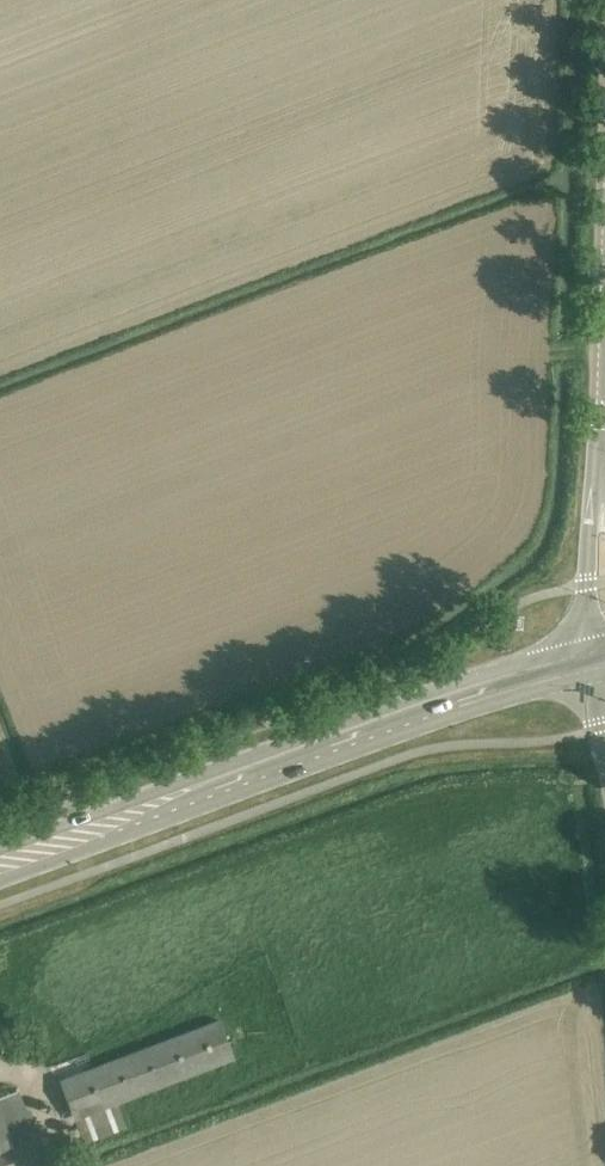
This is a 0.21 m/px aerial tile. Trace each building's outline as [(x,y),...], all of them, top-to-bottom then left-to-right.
[(59,1079),(75,1119),(84,1143),(126,1127),(117,1103),(235,1058),(219,1018),(59,1079)] [(9,1145),(17,1165),(42,1165),(49,1163),(28,1106),(25,1107),(19,1089),(0,1096),(0,1148),(9,1145)] [(0,1153),(0,1165),(16,1165),(10,1149),(0,1153)]
